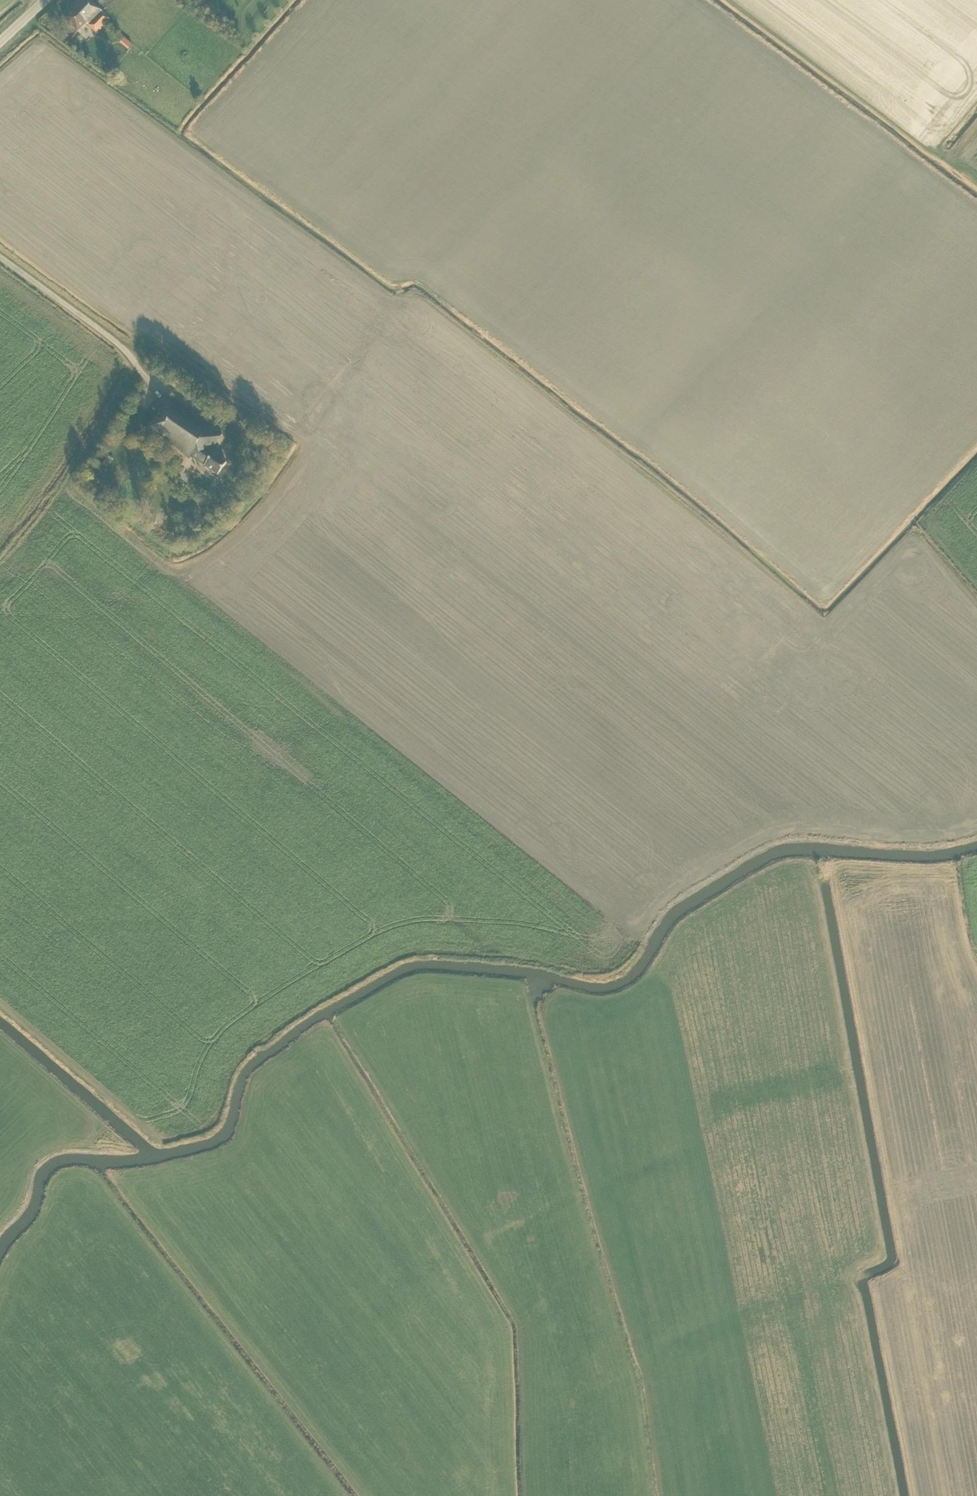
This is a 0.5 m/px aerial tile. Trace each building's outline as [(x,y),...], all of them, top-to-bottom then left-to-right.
[(73,9),(64,18),(78,32),(87,23),(96,32),(109,19),(91,0),(78,0),(71,7),(73,9)] [(127,38),(124,44),(133,50),(137,44),(127,38)] [(224,436),(169,398),(148,430),(194,461),(195,460),(218,475),(227,462),(212,453),(224,436)]
